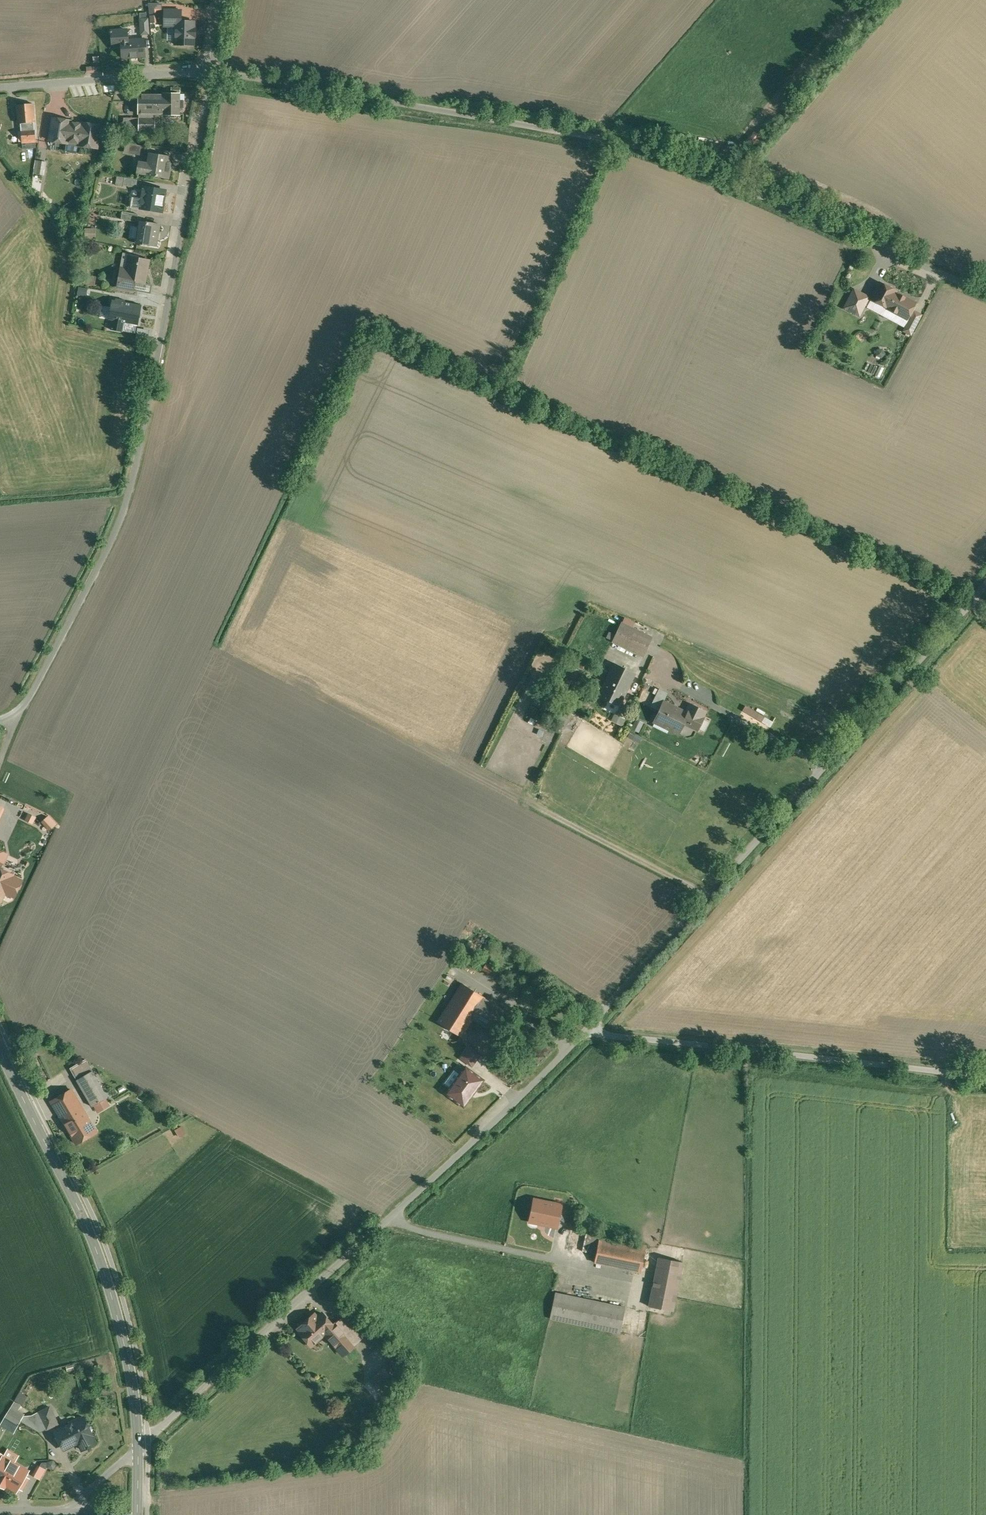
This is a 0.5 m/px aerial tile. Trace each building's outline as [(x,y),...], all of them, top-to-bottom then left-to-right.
[(181,10),(164,10),(164,26),(176,26),(176,21),(181,21),(181,10)] [(149,34),(148,19),(140,19),(141,34),(149,34)] [(194,29),(194,21),(181,21),(176,21),(176,26),(176,45),(194,45),(194,37),(195,37),(195,29),(194,29)] [(127,30),(109,31),(109,33),(111,33),(112,43),(121,42),(121,41),(128,41),(127,30)] [(143,39),(128,41),(121,41),(121,42),(122,58),(145,56),(143,39)] [(154,114),(162,114),(163,94),(139,94),(139,119),(131,119),(131,131),(154,131),(154,114)] [(163,94),(162,114),(180,115),(180,94),(163,94)] [(33,104),(17,105),(18,124),(21,123),(22,130),(35,129),(33,104)] [(53,118),(49,140),(79,145),(81,147),(86,148),(88,146),(97,148),(101,126),(53,118)] [(35,129),(22,130),(23,144),(37,142),(36,129),(35,129)] [(756,133),(747,143),(753,148),(762,139),(756,133)] [(146,146),(130,144),(128,153),(132,154),(133,151),(145,153),(146,146)] [(172,157),(148,153),(147,153),(152,154),(150,164),(139,162),(136,164),(135,171),(137,173),(168,179),(172,157)] [(35,161),(31,191),(43,192),(47,162),(35,161)] [(141,180),(125,177),(123,186),(140,189),(141,180)] [(165,190),(143,187),(145,188),(143,199),(141,199),(140,208),(161,212),(163,202),(162,202),(164,191),(165,191),(165,190)] [(140,208),(141,199),(132,197),(131,207),(140,208)] [(138,214),(122,211),(121,219),(137,222),(138,214)] [(156,247),(159,225),(142,222),(138,244),(156,247)] [(139,259),(129,257),(127,270),(125,279),(135,281),(145,283),(149,261),(139,259)] [(117,286),(133,289),(135,281),(125,279),(127,270),(121,269),(117,286)] [(145,283),(135,281),(133,289),(133,290),(150,294),(152,284),(145,283)] [(894,292),(895,292),(895,291),(879,283),(871,299),(886,307),(894,292)] [(859,315),(869,297),(854,289),(844,308),(859,315)] [(915,303),(895,292),(894,292),(886,307),(882,314),(902,325),(905,318),(906,318),(915,303)] [(107,303),(114,305),(115,297),(108,295),(107,303)] [(114,306),(129,309),(131,298),(116,295),(115,297),(114,305),(114,306)] [(146,323),(150,300),(131,297),(131,298),(129,309),(127,320),(146,323)] [(914,311),(903,331),(910,335),(921,315),(914,311)] [(652,638),(622,623),(613,641),(643,656),(652,638)] [(574,681),(579,670),(566,663),(561,674),(574,681)] [(634,673),(614,663),(614,664),(609,675),(629,685),(635,674),(634,673)] [(629,685),(609,675),(598,696),(619,706),(629,685)] [(668,693),(659,689),(650,707),(659,711),(664,702),(668,693)] [(684,712),(664,702),(659,711),(654,722),(678,734),(684,722),(697,728),(702,718),(700,718),(704,711),(692,705),(689,710),(684,712)] [(631,730),(640,734),(646,723),(636,719),(631,730)] [(0,869),(0,901),(7,888),(16,892),(17,890),(19,889),(21,885),(20,884),(21,881),(12,876),(12,875),(0,869)] [(462,984),(439,1021),(461,1035),(473,1017),(484,999),(485,998),(462,984)] [(510,1015),(484,999),(473,1017),(498,1034),(510,1015)] [(481,1057),(469,1048),(464,1055),(476,1064),(481,1057)] [(476,1064),(464,1055),(458,1064),(470,1073),(476,1064)] [(87,1063),(72,1071),(78,1082),(93,1074),(87,1063)] [(470,1073),(458,1064),(452,1072),(459,1077),(447,1094),(464,1106),(481,1081),(470,1073)] [(108,1100),(93,1074),(78,1082),(93,1108),(108,1100)] [(97,1134),(74,1092),(52,1104),(76,1146),(97,1134)] [(553,1204),(534,1200),(530,1221),(556,1227),(560,1208),(553,1207),(553,1204)] [(586,1233),(574,1231),(570,1249),(582,1251),(586,1233)] [(600,1236),(586,1233),(582,1251),(596,1254),(600,1236)] [(646,1246),(600,1236),(596,1254),(594,1262),(641,1272),(646,1246)] [(683,1262),(659,1258),(649,1307),(673,1311),(683,1262)] [(625,1308),(555,1293),(550,1319),(588,1326),(620,1333),(625,1308)] [(333,1326),(322,1313),(317,1318),(314,1314),(309,1319),(307,1319),(304,1321),(304,1324),(298,1328),(307,1338),(312,1334),(317,1340),(324,1334),(343,1355),(354,1346),(335,1324),(333,1326)] [(363,1338),(344,1316),(335,1324),(354,1346),(363,1338)] [(395,1359),(371,1380),(380,1391),(404,1369),(395,1359)] [(49,1407),(38,1412),(41,1419),(47,1429),(58,1423),(49,1407)] [(83,1417),(55,1431),(65,1449),(78,1442),(82,1448),(95,1441),(83,1417)] [(41,1419),(35,1422),(41,1432),(47,1429),(41,1419)] [(3,1456),(3,1457),(0,1456),(0,1485),(4,1487),(6,1484),(16,1490),(18,1487),(22,1489),(28,1478),(24,1476),(28,1470),(3,1456)]
